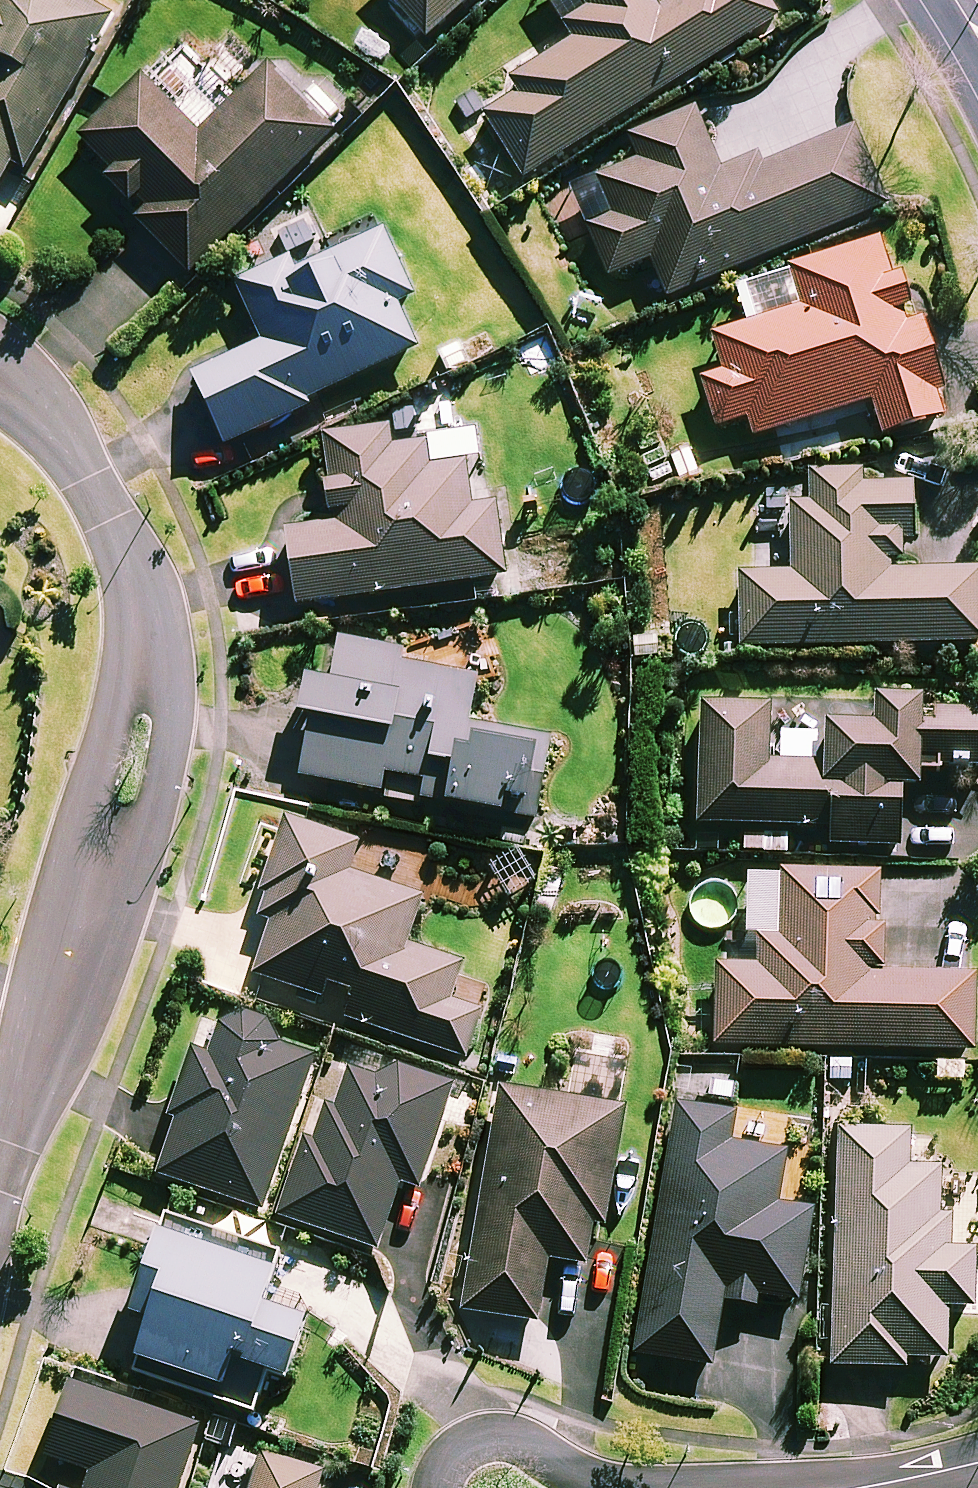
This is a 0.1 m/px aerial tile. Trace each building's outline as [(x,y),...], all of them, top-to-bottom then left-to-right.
[(12,166),(31,176),(122,0),(0,0),(0,189),(12,166)] [(436,58),(497,0),(380,0),(436,58)] [(525,183),(778,20),(765,0),(670,0),(654,11),(648,0),(527,0),(559,47),(473,103),(525,183)] [(198,277),(347,142),(275,64),(197,135),(149,83),(79,146),(198,277)] [(673,292),(896,206),(860,115),(728,166),(706,111),(625,142),(634,165),(572,189),(607,280),(660,259),(673,292)] [(441,354),(388,230),(247,290),(275,356),(199,388),(224,446),(441,354)] [(895,283),(884,242),(789,268),(800,311),(703,337),(712,371),(692,377),(708,435),(744,425),(748,440),(875,406),(883,433),(946,416),(910,283),(895,283)] [(301,601),(509,582),(501,501),(476,503),(472,460),(424,465),(423,448),(389,451),(388,439),(324,445),(332,524),(295,538),(301,601)] [(743,649),(977,646),(977,555),(916,556),(915,472),(809,474),(809,493),(792,503),(793,571),(742,572),(743,649)] [(474,676),(335,649),(309,775),(535,820),(553,731),(466,713),(474,676)] [(701,692),(695,821),(832,827),(831,849),(894,852),(898,768),(977,772),(977,705),(701,692)] [(341,1021),(474,1070),(510,972),(414,936),(428,900),(344,869),(350,852),(289,829),(256,918),(269,923),(249,979),(314,1003),(323,977),(353,988),(341,1021)] [(716,1043),(975,1048),(977,971),(878,969),(880,872),(757,869),(756,957),(718,956),(716,1043)] [(238,1012),(216,1018),(159,1169),(258,1206),(314,1058),(272,1042),(269,1023),(238,1012)] [(851,1080),(851,1055),(831,1055),(831,1079),(851,1080)] [(384,1073),(349,1060),(292,1213),(379,1245),(404,1178),(425,1179),(456,1080),(399,1062),(384,1073)] [(625,1099),(487,1077),(452,1300),(533,1313),(542,1256),(598,1265),(625,1099)] [(742,1113),(669,1100),(623,1352),(709,1368),(724,1287),(799,1301),(816,1208),(774,1200),(785,1142),(739,1133),(742,1113)] [(912,1131),(834,1127),(822,1372),(896,1376),(897,1362),(947,1365),(950,1302),(971,1303),(974,1252),(938,1250),(942,1167),(910,1166),(912,1131)] [(274,1249),(161,1209),(113,1343),(228,1384),(237,1360),(285,1377),(308,1315),(256,1296),(274,1249)] [(209,1416),(70,1364),(34,1457),(89,1478),(85,1487),(181,1487),(209,1416)] [(257,1450),(247,1487),(376,1487),(377,1483),(257,1450)]
